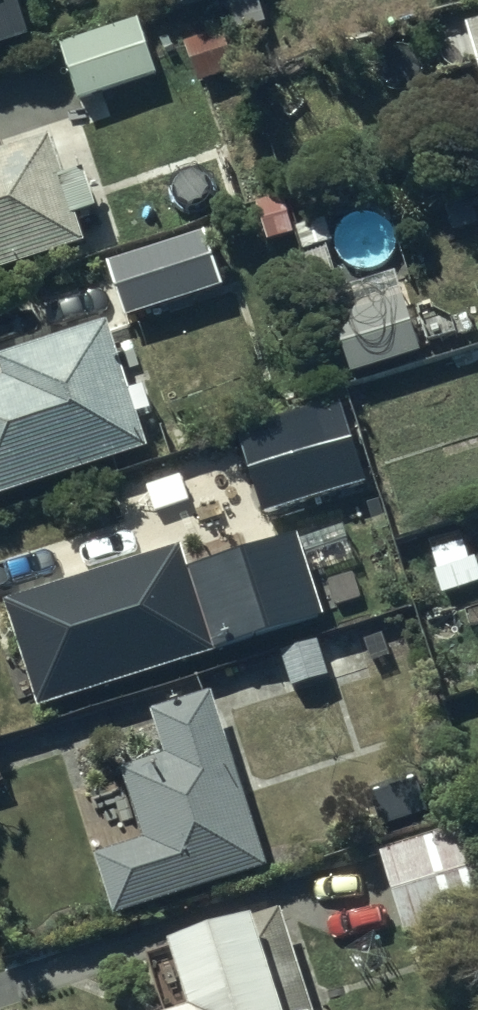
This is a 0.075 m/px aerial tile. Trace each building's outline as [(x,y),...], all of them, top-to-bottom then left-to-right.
[(37,53),(20,0),(0,0),(0,65),(37,53)] [(477,84),(477,21),(461,26),(477,84)] [(58,46),(76,104),(157,79),(140,22),(58,46)] [(0,152),(0,274),(82,246),(45,136),(0,152)] [(200,233),(106,266),(124,318),(218,286),(200,233)] [(329,326),(347,377),(415,352),(397,301),(329,326)] [(144,452),(104,326),(0,359),(0,370),(3,381),(0,382),(0,498),(144,452)] [(363,482),(335,399),(232,434),(260,517),(363,482)] [(36,707),(320,620),(295,539),(187,572),(180,547),(4,602),(36,707)] [(321,640),(276,653),(287,691),(332,678),(321,640)] [(92,859),(110,918),(265,871),(212,695),(151,713),(164,756),(119,770),(142,843),(92,859)] [(378,856),(401,935),(477,913),(477,894),(460,832),(378,856)] [(244,927),(165,956),(185,1009),(274,1009),(244,927)]
